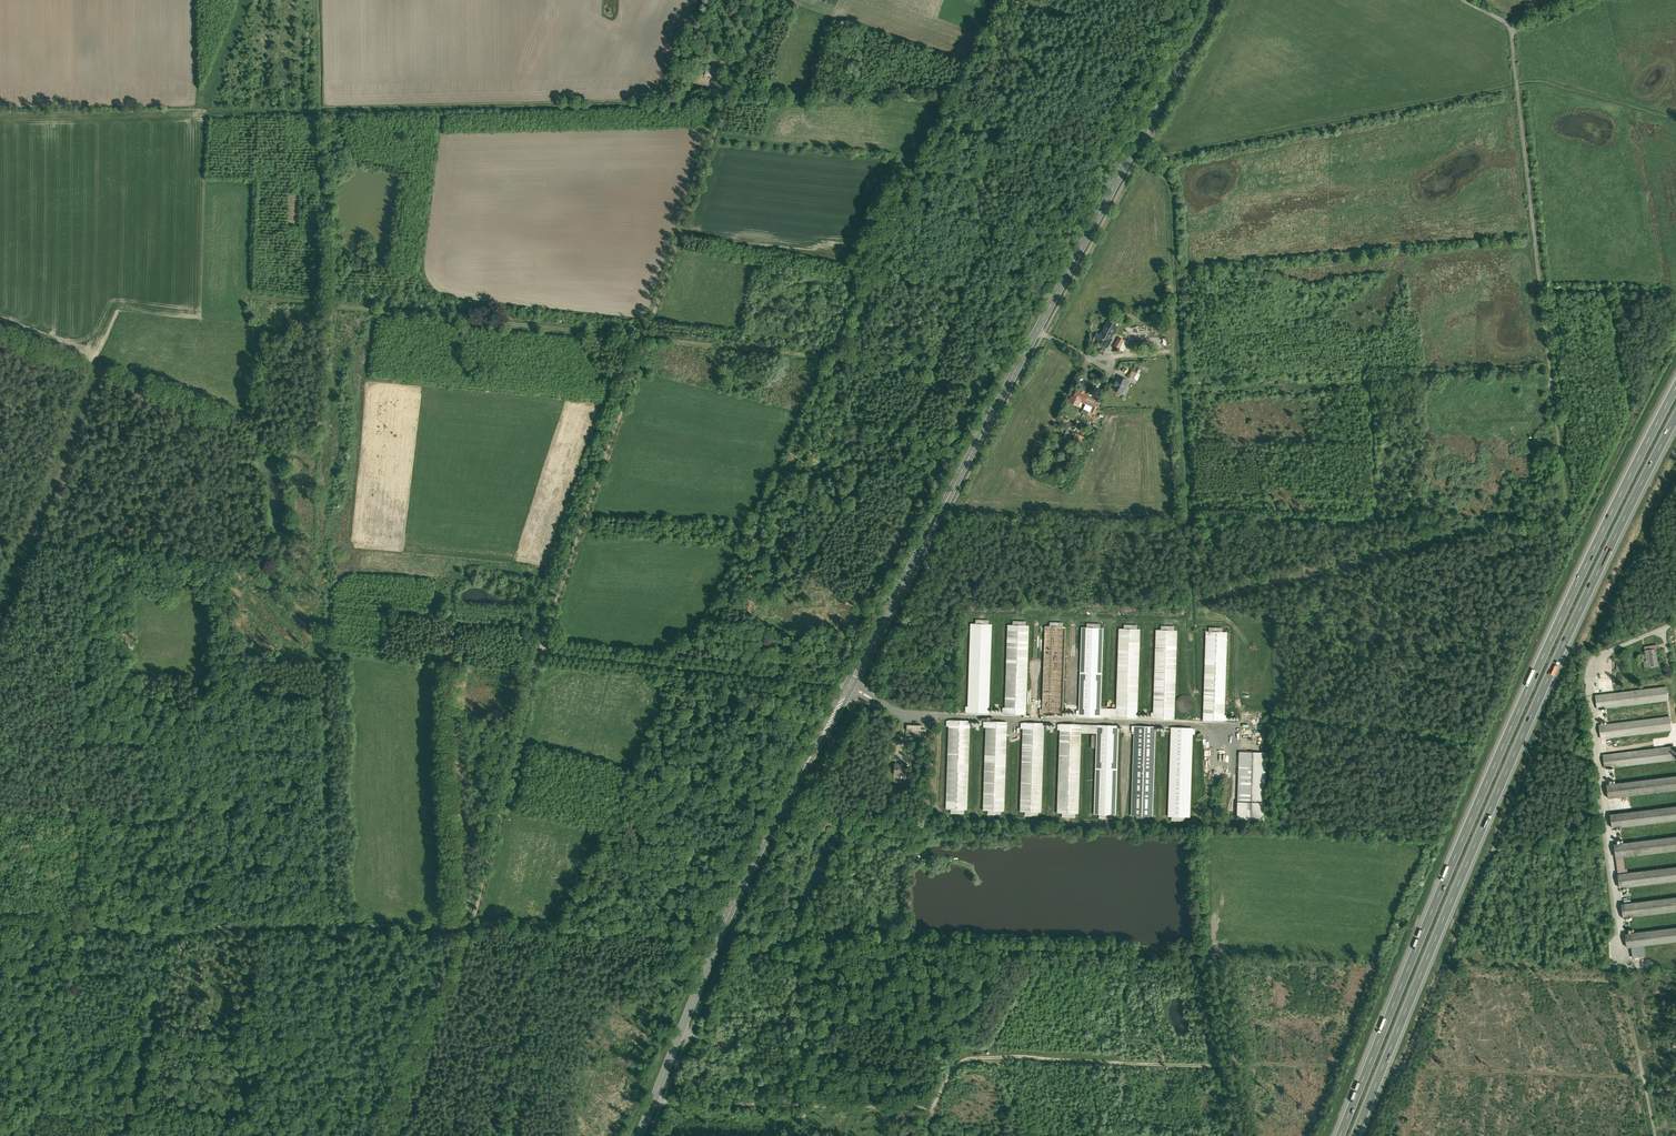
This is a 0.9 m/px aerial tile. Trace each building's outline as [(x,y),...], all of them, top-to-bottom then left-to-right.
[(699,73),(704,60),(699,58),(693,70),(699,73)] [(1113,338),(1101,332),(1097,340),(1108,347),(1113,338)] [(1118,332),(1113,342),(1122,346),(1127,337),(1118,332)] [(1129,377),(1128,378),(1134,380),(1134,379),(1137,373),(1132,371),(1129,377)] [(1147,377),(1137,373),(1134,379),(1143,383),(1144,382),(1144,383),(1147,377)] [(1127,381),(1119,377),(1113,389),(1122,393),(1124,389),(1128,381),(1127,381)] [(1087,389),(1084,388),(1085,386),(1080,384),(1080,386),(1076,384),(1072,391),(1070,390),(1067,397),(1078,402),(1080,397),(1091,402),(1089,407),(1095,410),(1100,397),(1087,391),(1087,389)] [(1149,395),(1146,394),(1144,403),(1155,405),(1157,398),(1149,396),(1149,395)] [(1082,418),(1076,415),(1073,423),(1078,426),(1082,418)] [(1085,437),(1079,435),(1076,442),(1081,444),(1085,437)] [(991,620),(970,619),(967,702),(965,702),(964,708),(988,709),(991,620)] [(1028,621),(1007,620),(1004,702),(1002,702),(1001,709),(1025,710),(1028,621)] [(1066,622),(1044,621),(1041,704),(1039,704),(1039,710),(1063,711),(1066,622)] [(1102,623),(1081,622),(1078,705),(1076,705),(1075,711),(1099,712),(1102,623)] [(1140,624),(1118,623),(1115,706),(1113,706),(1113,712),(1137,713),(1140,624)] [(1177,626),(1155,625),(1152,708),(1150,708),(1150,714),(1174,715),(1177,626)] [(1227,627),(1206,627),(1202,716),(1224,716),(1227,627)] [(1659,666),(1656,649),(1645,651),(1647,662),(1644,662),(1645,668),(1659,666)] [(1669,688),(1596,696),(1597,710),(1608,709),(1671,702),(1669,688)] [(948,721),(945,806),(966,806),(969,716),(946,716),(946,720),(948,721)] [(985,721),(982,806),(1004,807),(1007,717),(983,716),(983,721),(985,721)] [(1610,725),(1600,726),(1601,739),(1611,738),(1674,730),(1672,717),(1610,725)] [(1022,723),(1019,808),(1040,808),(1043,719),(1020,718),(1020,723),(1022,723)] [(1059,724),(1056,809),(1077,810),(1080,720),(1057,719),(1057,724),(1059,724)] [(1096,726),(1093,811),(1114,811),(1117,721),(1094,721),(1094,725),(1096,726)] [(1134,726),(1131,811),(1152,812),(1155,722),(1132,721),(1132,726),(1134,726)] [(1171,728),(1168,813),(1189,814),(1192,730),(1194,730),(1195,724),(1169,723),(1169,728),(1171,728)] [(1603,755),(1605,770),(1616,768),(1675,761),(1675,753),(1675,746),(1603,755)] [(1267,748),(1238,747),(1236,815),(1264,816),(1267,748)] [(906,764),(895,764),(895,776),(905,776),(906,768),(906,764)] [(1608,785),(1609,800),(1620,798),(1675,791),(1675,777),(1618,784),(1608,785)] [(1611,815),(1613,829),(1623,828),(1675,821),(1675,807),(1621,813),(1611,815)] [(1615,845),(1616,859),(1627,857),(1675,851),(1675,837),(1625,843),(1615,845)] [(1619,874),(1620,889),(1630,888),(1675,882),(1675,867),(1629,873),(1619,874)] [(1622,905),(1624,918),(1634,917),(1675,912),(1675,898),(1632,903),(1622,905)] [(1626,934),(1627,949),(1648,946),(1675,943),(1675,928),(1636,933),(1626,934)]
